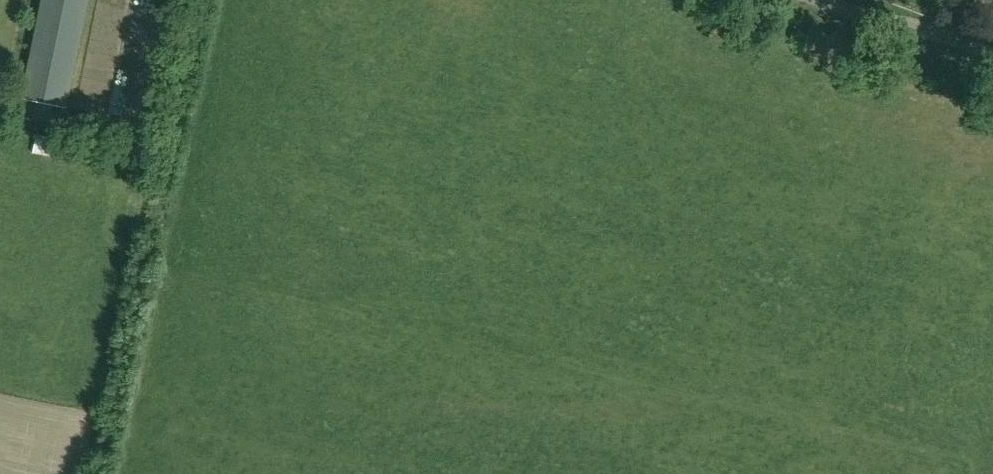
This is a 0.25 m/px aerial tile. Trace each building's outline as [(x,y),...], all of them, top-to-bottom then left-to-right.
[(87,0),(43,0),(22,98),(65,106),(87,0)]
